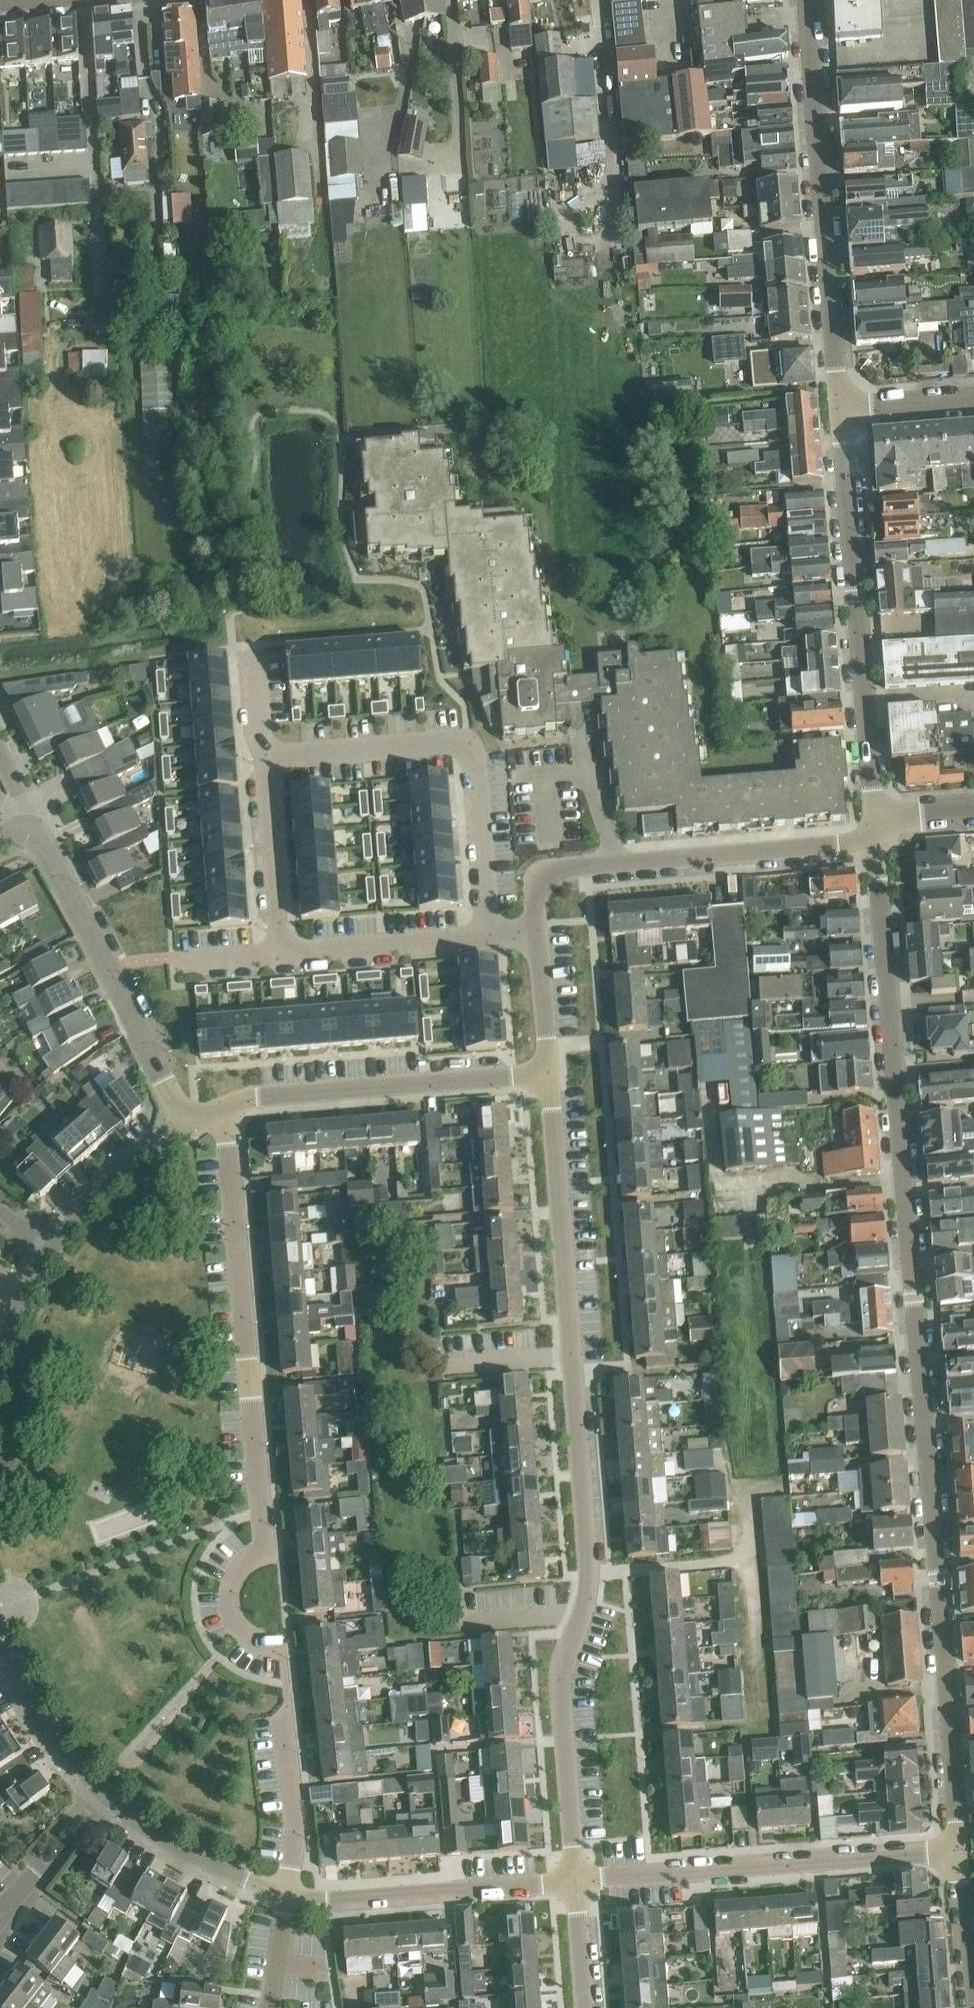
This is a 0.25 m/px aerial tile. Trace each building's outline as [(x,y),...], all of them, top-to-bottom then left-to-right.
[(225,0),(205,0),(211,62),(230,60),(229,51),(227,35),(228,35),(225,0)] [(228,35),(227,35),(229,51),(248,48),(244,0),(225,0),(228,35)] [(248,48),(266,46),(262,0),(244,0),(248,48)] [(271,82),(306,79),(300,0),(264,0),(271,82)] [(319,33),(316,33),(318,54),(332,53),(330,31),(329,22),(340,21),(339,12),(341,12),(339,0),(314,0),(319,33)] [(371,0),(350,0),(352,10),(362,8),(367,37),(378,35),(371,0)] [(378,35),(389,33),(383,4),(392,2),(392,0),(371,0),(378,35)] [(405,22),(425,19),(422,0),(401,0),(405,22)] [(425,19),(445,15),(443,0),(422,0),(425,19)] [(653,51),(644,52),(639,0),(611,3),(616,55),(619,87),(624,144),(634,143),(643,142),(680,138),(711,135),(709,116),(706,88),(704,67),(702,52),(690,53),(691,77),(673,80),(656,82),(653,51)] [(698,12),(747,7),(747,2),(769,0),(696,0),(698,12)] [(884,40),(880,0),(833,0),(835,42),(884,40)] [(960,0),(934,0),(939,67),(940,67),(952,66),(965,65),(960,0)] [(966,52),(973,51),(973,0),(961,0),(966,52)] [(509,27),(511,50),(533,48),(528,2),(508,4),(510,27),(509,27)] [(747,8),(747,7),(698,12),(702,52),(704,67),(782,58),(788,58),(786,35),(745,40),(742,9),(747,8)] [(504,9),(490,10),(491,24),(505,23),(504,9)] [(135,45),(132,10),(91,15),(96,73),(116,72),(116,76),(128,75),(125,46),(135,45)] [(175,101),(201,99),(194,10),(162,13),(167,77),(173,76),(175,101)] [(50,25),(49,25),(52,65),(52,64),(79,62),(76,22),(55,23),(55,25),(50,25)] [(52,65),(49,25),(29,26),(29,28),(23,29),(23,28),(25,68),(26,68),(26,67),(52,65)] [(23,28),(2,29),(2,31),(0,32),(0,70),(25,68),(23,28)] [(546,144),(598,139),(591,61),(561,64),(559,36),(536,38),(546,144)] [(392,71),(390,51),(376,53),(377,62),(378,73),(392,71)] [(482,86),(498,85),(496,57),(479,58),(482,86)] [(783,71),(782,58),(704,67),(706,88),(733,86),(732,75),(744,75),(745,95),(789,91),(788,70),(783,71)] [(377,62),(365,63),(366,74),(378,73),(377,62)] [(334,65),(320,66),(321,78),(335,76),(334,65)] [(940,67),(941,85),(931,86),(932,107),(955,105),(952,66),(940,67)] [(941,85),(940,67),(836,74),(839,114),(901,109),(900,88),(931,86),(941,85)] [(348,79),(323,82),(325,97),(350,95),(348,79)] [(251,85),(242,85),(243,97),(252,97),(251,85)] [(791,108),(789,91),(745,95),(746,111),(756,110),(791,108)] [(118,102),(120,118),(141,116),(140,100),(118,102)] [(99,120),(119,119),(118,101),(98,103),(99,120)] [(955,105),(956,114),(957,128),(958,141),(958,142),(958,141),(962,141),(973,140),(973,104),(955,105)] [(219,106),(205,107),(208,138),(222,137),(219,106)] [(733,114),(709,116),(711,135),(772,129),(792,127),(791,108),(756,110),(756,120),(733,122),(733,114)] [(878,124),(840,127),(844,146),(842,147),(842,150),(884,147),(910,145),(921,144),(919,116),(907,117),(897,117),(878,119),(878,124)] [(74,128),(83,127),(83,117),(55,119),(56,129),(62,129),(74,128)] [(425,163),(431,127),(409,123),(403,160),(425,163)] [(143,124),(121,126),(119,127),(125,185),(149,183),(147,170),(148,170),(143,124)] [(86,127),(83,127),(74,128),(76,152),(88,151),(86,127)] [(76,152),(74,128),(62,129),(64,153),(76,152)] [(62,129),(56,129),(50,130),(52,154),(64,153),(62,129)] [(40,155),(38,130),(26,131),(28,155),(40,155)] [(52,154),(50,130),(38,130),(40,155),(52,154)] [(26,131),(14,132),(16,156),(28,155),(26,131)] [(717,147),(718,158),(794,151),(792,131),(772,132),(745,134),(745,145),(717,147)] [(16,156),(14,132),(2,133),(4,157),(16,156)] [(255,136),(234,138),(236,158),(257,156),(256,144),(255,136)] [(360,140),(325,144),(329,191),(357,189),(356,178),(363,178),(360,140)] [(958,141),(961,170),(973,169),(973,140),(962,141),(958,141)] [(634,143),(624,144),(626,162),(628,162),(645,160),(643,142),(634,143)] [(884,147),(842,150),(844,175),(864,173),(894,171),(894,159),(885,160),(884,147)] [(794,151),(718,158),(719,170),(760,166),(761,175),(796,173),(794,151)] [(308,157),(277,161),(281,202),(282,213),(313,209),(308,157)] [(645,160),(628,162),(630,188),(647,187),(645,160)] [(281,202),(277,161),(258,163),(262,204),(281,202)] [(427,177),(403,178),(404,206),(428,205),(427,177)] [(844,183),(846,204),(886,201),(885,192),(911,190),(910,178),(844,183)] [(77,181),(79,205),(91,204),(90,180),(77,181)] [(754,207),(798,204),(796,180),(756,183),(758,198),(754,199),(754,206),(754,207)] [(79,205),(77,181),(65,182),(67,206),(79,205)] [(734,181),(723,181),(723,195),(735,195),(734,181)] [(65,182),(54,183),(55,207),(67,206),(65,182)] [(634,190),(636,213),(638,233),(712,226),(710,200),(719,199),(717,182),(634,190)] [(43,207),(42,183),(30,184),(31,208),(43,207)] [(55,207),(54,183),(42,183),(43,207),(55,207)] [(30,184),(17,185),(19,209),(31,208),(30,184)] [(19,209),(17,185),(6,186),(8,210),(19,209)] [(192,224),(191,195),(171,195),(172,224),(192,224)] [(754,207),(754,206),(742,207),(743,219),(759,218),(760,230),(760,231),(800,228),(798,204),(754,207)] [(928,209),(847,215),(849,249),(883,246),(882,229),(929,225),(928,209)] [(51,261),(52,284),(72,283),(70,226),(41,228),(42,262),(51,261)] [(751,233),(731,234),(727,235),(729,252),(752,249),(751,233)] [(693,263),(691,236),(661,239),(663,265),(693,263)] [(663,265),(661,239),(645,240),(647,266),(663,265)] [(734,269),(803,263),(801,239),(762,243),(763,256),(759,256),(733,258),(733,260),(734,269)] [(924,246),(869,250),(849,252),(851,274),(904,270),(903,252),(907,252),(907,256),(924,255),(924,246)] [(733,260),(718,261),(719,270),(727,269),(734,269),(733,260)] [(803,263),(734,269),(727,269),(719,270),(708,271),(710,289),(720,288),(751,288),(766,290),(785,288),(805,287),(803,263)] [(18,266),(19,291),(34,290),(33,266),(18,266)] [(0,272),(0,280),(13,279),(12,271),(0,272)] [(649,274),(639,276),(640,292),(651,291),(649,274)] [(905,300),(903,278),(886,280),(887,284),(852,286),(854,311),(927,305),(926,295),(909,296),(909,300),(905,300)] [(17,335),(16,317),(2,318),(1,301),(15,300),(13,279),(0,280),(0,336),(17,335)] [(959,302),(973,301),(973,288),(958,289),(959,302)] [(751,289),(721,290),(721,306),(752,305),(751,289)] [(764,319),(808,315),(806,291),(762,295),(763,309),(768,309),(768,315),(764,316),(764,319)] [(19,294),(23,367),(43,366),(40,293),(19,294)] [(947,303),(949,323),(963,322),(965,350),(973,349),(973,301),(959,302),(947,303)] [(902,311),(854,315),(856,346),(918,341),(917,326),(949,323),(947,303),(904,307),(905,312),(902,313),(902,311)] [(808,315),(764,319),(764,322),(769,321),(771,341),(810,338),(808,315)] [(652,324),(653,336),(662,335),(661,324),(652,324)] [(17,335),(0,336),(0,392),(22,390),(20,370),(6,371),(5,354),(19,353),(17,335)] [(722,339),(712,340),(714,364),(724,363),(722,339)] [(170,349),(142,350),(144,436),(172,435),(170,349)] [(781,386),(794,385),(814,383),(811,350),(751,355),(753,375),(779,371),(781,386)] [(108,351),(83,351),(83,378),(108,378),(108,351)] [(70,372),(82,372),(82,352),(70,352),(70,372)] [(683,381),(649,385),(651,404),(685,401),(683,381)] [(0,392),(0,447),(26,445),(25,427),(10,428),(9,411),(23,410),(22,390),(0,392)] [(752,423),(817,417),(815,397),(785,400),(786,411),(765,413),(766,414),(752,415),(752,423)] [(714,426),(730,425),(729,411),(713,412),(714,426)] [(817,417),(752,423),(751,423),(752,432),(767,431),(767,433),(788,431),(789,439),(819,436),(817,417)] [(963,434),(962,426),(942,428),(946,493),(973,491),(973,433),(963,434)] [(924,429),(922,437),(925,472),(933,471),(935,494),(946,493),(942,428),(924,429)] [(925,472),(922,437),(906,439),(903,431),(873,433),(878,493),(915,490),(914,473),(925,472)] [(628,649),(627,652),(627,653),(597,656),(599,676),(567,679),(567,677),(563,677),(562,667),(566,667),(565,651),(553,651),(552,636),(548,637),(548,627),(551,626),(551,624),(548,624),(546,610),(543,611),(542,601),(546,600),(546,598),(542,598),(541,584),(537,585),(536,574),(540,574),(540,572),(537,572),(536,558),(532,558),(531,548),(535,548),(535,546),(531,546),(530,520),(517,521),(516,509),(483,512),(483,510),(481,511),(481,514),(471,515),(471,512),(456,513),(454,491),(451,491),(450,481),(453,481),(454,479),(450,479),(448,465),(445,465),(444,453),(437,454),(436,435),(401,438),(401,441),(365,444),(365,457),(370,457),(371,485),(367,485),(368,498),(381,498),(382,512),(359,513),(361,543),(372,543),(373,557),(386,557),(386,552),(399,551),(399,559),(413,559),(412,554),(425,554),(426,562),(439,561),(439,556),(452,556),(453,580),(449,580),(449,593),(457,593),(458,606),(454,606),(454,619),(462,619),(463,632),(459,632),(459,645),(467,645),(468,658),(464,658),(464,671),(472,671),(473,686),(475,686),(490,727),(502,726),(503,733),(515,732),(515,735),(545,733),(545,729),(557,728),(557,724),(571,723),(571,725),(583,724),(581,704),(601,702),(602,718),(606,718),(608,746),(612,745),(614,773),(618,773),(620,801),(623,801),(625,814),(675,810),(677,834),(693,833),(693,829),(718,827),(719,831),(749,828),(749,825),(774,822),(775,826),(805,824),(805,820),(830,817),(830,821),(846,820),(843,783),(848,783),(845,755),(842,755),(840,742),(798,745),(800,765),(795,765),(795,774),(702,782),(699,751),(695,751),(693,723),(689,723),(688,695),(684,696),(682,668),(678,668),(677,655),(640,658),(639,651),(638,648),(634,646),(631,647),(628,649)] [(819,436),(789,439),(790,452),(763,455),(764,464),(770,464),(820,459),(819,436)] [(0,447),(0,502),(30,500),(29,480),(14,481),(13,464),(27,463),(26,445),(0,447)] [(759,452),(743,453),(745,466),(755,465),(760,465),(759,452)] [(820,459),(770,464),(770,474),(791,472),(792,483),(822,481),(820,459)] [(727,467),(715,469),(715,479),(728,478),(727,467)] [(783,508),(766,509),(745,511),(746,520),(825,513),(823,492),(786,496),(787,513),(783,513),(783,508)] [(884,522),(951,518),(951,506),(931,507),(930,498),(882,501),(884,522)] [(0,502),(0,537),(0,540),(0,558),(34,555),(33,537),(19,538),(18,521),(32,520),(30,500),(0,502)] [(827,536),(825,513),(746,520),(747,529),(769,527),(769,529),(787,528),(788,539),(827,536)] [(951,518),(884,522),(885,542),(953,538),(951,518)] [(964,539),(924,542),(873,546),(875,566),(907,564),(906,552),(910,551),(910,554),(965,550),(964,539)] [(827,540),(789,543),(790,555),(781,556),(780,551),(750,553),(751,568),(829,560),(827,540)] [(727,547),(717,548),(719,569),(728,568),(727,547)] [(0,558),(0,576),(3,576),(4,593),(1,593),(3,613),(39,611),(37,590),(23,591),(22,574),(36,573),(34,555),(0,558)] [(829,560),(751,568),(752,576),(791,573),(792,585),(831,582),(829,560)] [(877,596),(923,593),(922,581),(911,582),(910,568),(875,570),(877,596)] [(757,612),(833,604),(831,586),(792,589),(793,599),(789,599),(789,601),(756,604),(757,612)] [(924,604),(923,593),(877,596),(879,616),(880,616),(882,645),(936,642),(935,630),(934,630),(934,627),(936,627),(935,612),(913,613),(912,605),(924,604)] [(935,596),(936,616),(973,614),(973,594),(935,596)] [(833,604),(757,612),(758,626),(775,625),(775,621),(791,620),(790,614),(795,614),(796,631),(835,628),(833,604)] [(418,637),(397,639),(400,677),(422,676),(418,637)] [(806,648),(794,649),(783,650),(784,661),(793,660),(837,657),(836,638),(806,640),(806,648)] [(397,639),(375,641),(378,679),(400,677),(397,639)] [(885,689),(973,684),(973,639),(936,642),(882,645),(885,689)] [(375,641),(353,643),(356,681),(378,679),(375,641)] [(353,643),(331,644),(334,683),(356,681),(353,643)] [(331,644),(309,646),(312,685),(334,683),(331,644)] [(736,646),(724,647),(726,666),(738,665),(745,664),(744,645),(736,646)] [(309,646),(287,648),(290,686),(312,685),(309,646)] [(229,678),(227,656),(189,659),(191,681),(229,678)] [(837,657),(793,660),(793,670),(785,671),(785,680),(792,679),(808,678),(839,676),(837,657)] [(145,674),(144,664),(132,666),(134,676),(145,674)] [(738,665),(726,666),(727,685),(739,684),(738,665)] [(165,671),(156,672),(157,684),(165,683),(165,671)] [(86,673),(75,674),(77,685),(88,684),(86,673)] [(24,729),(60,712),(51,693),(74,690),(77,685),(75,674),(22,683),(3,686),(6,693),(7,692),(4,687),(24,684),(30,696),(35,693),(37,698),(11,711),(11,712),(15,711),(24,729)] [(839,676),(808,678),(792,679),(793,699),(803,698),(840,694),(839,676)] [(230,700),(229,678),(191,681),(192,703),(230,700)] [(165,683),(157,684),(158,696),(166,695),(165,683)] [(727,685),(726,686),(728,706),(741,705),(739,684),(727,685)] [(803,698),(793,699),(778,700),(781,734),(843,729),(840,694),(803,698)] [(144,698),(135,701),(138,713),(147,710),(144,698)] [(232,721),(230,700),(192,703),(194,724),(232,721)] [(423,700),(415,700),(416,713),(424,712),(423,700)] [(372,716),(380,715),(379,703),(371,704),(372,716)] [(380,715),(388,715),(387,703),(379,703),(380,715)] [(71,706),(60,712),(24,729),(33,748),(29,749),(30,750),(56,738),(58,741),(53,744),(57,752),(61,750),(60,750),(100,731),(95,722),(90,720),(86,722),(78,704),(71,706)] [(337,719),(345,718),(344,706),(336,707),(337,719)] [(329,720),(337,719),(336,707),(328,708),(329,720)] [(888,710),(892,760),(973,753),(973,725),(973,714),(948,716),(935,717),(922,718),(921,707),(908,708),(888,710)] [(300,710),(292,711),(293,723),(301,722),(300,710)] [(159,715),(160,727),(168,727),(167,715),(159,715)] [(234,743),(232,721),(194,724),(196,746),(234,743)] [(168,727),(160,727),(161,739),(169,739),(168,727)] [(100,732),(100,731),(60,750),(61,750),(70,769),(66,770),(66,771),(92,759),(94,763),(90,765),(94,773),(136,752),(132,743),(127,741),(106,751),(97,733),(100,732)] [(151,733),(139,739),(143,749),(153,744),(151,733)] [(738,736),(730,737),(731,747),(743,746),(742,740),(738,736)] [(236,764),(234,743),(196,746),(197,767),(236,764)] [(136,752),(94,773),(98,781),(102,779),(104,782),(78,795),(78,796),(82,794),(90,812),(87,814),(88,815),(109,805),(108,804),(127,795),(118,777),(139,767),(141,761),(136,752)] [(162,758),(163,770),(171,770),(170,758),(162,758)] [(938,760),(925,761),(904,763),(906,787),(964,782),(963,772),(939,774),(938,760)] [(237,787),(236,764),(197,767),(199,790),(237,787)] [(171,770),(163,770),(164,782),(172,782),(171,770)] [(449,798),(447,775),(409,778),(411,801),(449,798)] [(108,804),(109,805),(112,812),(117,810),(119,814),(93,826),(93,827),(97,825),(106,844),(143,826),(134,809),(154,798),(156,793),(151,783),(127,795),(108,804)] [(331,808),(329,785),(291,788),(293,811),(331,808)] [(374,804),(382,803),(381,791),(373,792),(374,804)] [(359,793),(360,805),(368,804),(367,792),(359,793)] [(240,816),(238,793),(200,796),(202,819),(240,816)] [(449,798),(411,801),(412,822),(451,819),(449,798)] [(383,815),(382,803),(374,804),(375,816),(383,815)] [(368,804),(360,805),(361,817),(369,816),(368,804)] [(333,829),(331,808),(293,811),(295,832),(333,829)] [(174,809),(166,809),(166,822),(174,821),(174,809)] [(242,837),(240,816),(202,819),(203,840),(242,837)] [(644,837),(673,834),(672,816),(642,819),(644,837)] [(451,819),(412,822),(414,844),(452,841),(451,819)] [(174,821),(166,822),(167,834),(175,833),(174,821)] [(106,844),(102,845),(106,854),(111,852),(112,855),(87,868),(87,869),(91,867),(99,885),(96,887),(97,888),(116,879),(122,891),(140,882),(147,878),(143,870),(137,868),(136,868),(127,850),(148,839),(151,834),(146,824),(143,826),(106,844)] [(335,851),(333,829),(295,832),(297,854),(335,851)] [(378,847),(386,846),(385,834),(377,835),(378,847)] [(363,836),(363,848),(372,848),(371,836),(363,836)] [(243,859),(242,837),(203,840),(205,862),(243,859)] [(927,839),(929,859),(917,860),(919,891),(973,887),(973,872),(957,873),(949,873),(948,862),(951,861),(951,859),(962,859),(960,837),(927,839)] [(452,841),(414,844),(416,866),(454,862),(452,841)] [(387,858),(386,846),(378,847),(378,859),(387,858)] [(372,848),(363,848),(364,860),(373,860),(372,848)] [(337,872),(335,851),(297,854),(298,875),(337,872)] [(168,853),(169,865),(177,864),(177,852),(168,853)] [(245,880),(243,859),(205,862),(207,883),(245,880)] [(454,862),(416,866),(418,887),(456,884),(454,862)] [(177,864),(169,865),(170,877),(178,876),(177,864)] [(823,899),(837,898),(857,896),(855,870),(822,873),(823,882),(810,883),(811,897),(823,895),(823,899)] [(338,894),(337,872),(298,875),(300,897),(338,894)] [(3,886),(19,917),(38,906),(22,876),(3,886)] [(381,890),(389,890),(388,878),(380,878),(381,890)] [(756,878),(742,879),(743,907),(744,914),(784,912),(783,898),(757,899),(756,878)] [(367,891),(375,891),(374,879),(366,879),(367,891)] [(247,902),(245,880),(207,883),(209,905),(247,902)] [(456,884),(418,887),(420,910),(458,906),(456,884)] [(0,888),(0,927),(19,917),(3,886),(0,888)] [(390,902),(389,890),(381,890),(382,902),(390,902)] [(375,891),(367,891),(368,903),(376,903),(375,891)] [(959,893),(939,894),(919,895),(921,923),(961,921),(959,893)] [(340,916),(338,894),(300,897),(302,919),(340,916)] [(171,896),(172,908),(180,907),(179,895),(171,896)] [(709,900),(683,902),(685,930),(711,928),(710,910),(709,900)] [(249,924),(247,902),(209,905),(211,928),(249,924)] [(683,902),(658,904),(660,932),(685,930),(683,902)] [(660,932),(658,904),(633,906),(637,949),(649,948),(662,947),(660,932)] [(637,949),(633,906),(609,908),(611,936),(625,935),(626,950),(637,949)] [(180,907),(172,908),(173,920),(181,919),(180,907)] [(710,910),(711,928),(713,970),(682,972),(685,1023),(750,1019),(744,914),(743,907),(710,910)] [(840,938),(860,937),(858,912),(838,914),(825,914),(826,933),(820,934),(820,930),(783,931),(783,940),(840,938)] [(908,957),(940,954),(939,937),(949,937),(948,926),(906,929),(908,957)] [(35,947),(39,955),(50,950),(46,942),(35,947)] [(688,963),(686,948),(686,944),(674,945),(676,964),(688,963)] [(843,971),(863,969),(861,945),(829,948),(829,958),(788,960),(789,973),(843,971)] [(788,946),(752,948),(753,974),(789,973),(788,960),(788,946)] [(39,955),(35,947),(24,953),(28,961),(39,955)] [(686,948),(688,963),(698,962),(696,947),(686,948)] [(650,966),(649,948),(637,949),(638,967),(650,966)] [(638,967),(637,949),(626,950),(628,968),(638,967)] [(18,1008),(75,982),(74,981),(69,983),(64,974),(69,971),(66,965),(67,965),(60,952),(24,969),(32,986),(12,996),(18,1008)] [(941,954),(940,954),(908,957),(910,984),(930,982),(931,994),(956,992),(955,974),(942,975),(941,954)] [(500,982),(498,960),(460,963),(461,985),(500,982)] [(0,965),(0,973),(0,974),(12,969),(8,961),(0,965)] [(413,970),(401,971),(401,979),(413,978),(413,970)] [(381,972),(369,973),(369,981),(381,980),(381,972)] [(369,973),(357,974),(357,982),(369,981),(369,973)] [(338,976),(326,977),(326,985),(338,984),(338,976)] [(428,976),(419,977),(420,989),(429,988),(428,976)] [(827,979),(829,1002),(865,999),(863,976),(843,978),(827,979)] [(326,977),(314,978),(314,986),(326,985),(326,977)] [(617,1005),(644,1003),(641,977),(615,979),(617,1005)] [(295,979),(283,980),(283,988),(295,987),(295,979)] [(283,980),(271,981),(271,989),(283,988),(283,980)] [(801,1001),(799,980),(758,982),(759,1004),(801,1001)] [(75,982),(18,1008),(19,1009),(38,1000),(46,1016),(26,1025),(33,1039),(52,1029),(89,1011),(89,1010),(83,1013),(79,1003),(83,1001),(80,995),(81,994),(75,982)] [(501,1004),(500,982),(461,985),(463,1007),(501,1004)] [(251,983),(240,984),(240,992),(252,991),(251,983)] [(240,984),(228,985),(228,993),(240,992),(240,984)] [(206,987),(195,988),(196,996),(207,995),(206,987)] [(429,988),(420,989),(421,1001),(430,1000),(429,988)] [(679,991),(664,992),(665,1001),(680,1000),(679,991)] [(680,1000),(665,1001),(666,1010),(680,1009),(680,1000)] [(396,1042),(418,1040),(415,1002),(393,1004),(396,1042)] [(829,1007),(829,1002),(802,1004),(804,1019),(830,1017),(831,1030),(867,1027),(865,1004),(829,1007)] [(646,1029),(644,1003),(617,1005),(619,1031),(646,1029)] [(374,1044),(396,1042),(393,1004),(371,1006),(374,1044)] [(503,1025),(501,1004),(463,1007),(465,1029),(503,1025)] [(768,1032),(773,1032),(772,1005),(754,1007),(756,1033),(768,1032)] [(353,1046),(374,1044),(371,1006),(350,1007),(353,1046)] [(331,1047),(353,1046),(350,1007),(328,1009),(331,1047)] [(966,1027),(964,1007),(929,1010),(930,1024),(928,1024),(929,1043),(932,1043),(933,1053),(954,1051),(954,1056),(973,1055),(973,1044),(967,1045),(966,1027)] [(310,1049),(331,1047),(328,1009),(307,1011),(310,1049)] [(89,1011),(52,1029),(61,1046),(43,1059),(50,1069),(44,1074),(47,1079),(98,1043),(93,1032),(97,1030),(94,1024),(95,1023),(89,1011)] [(288,1051),(310,1049),(307,1011),(285,1013),(288,1051)] [(267,1053),(288,1051),(285,1013),(263,1014),(267,1053)] [(245,1054),(267,1053),(263,1014),(242,1016),(245,1054)] [(224,1056),(245,1054),(242,1016),(220,1018),(224,1056)] [(780,1016),(779,1025),(801,1028),(802,1019),(780,1016)] [(201,1058),(224,1056),(220,1018),(198,1020),(201,1058)] [(431,1019),(423,1020),(424,1032),(432,1031),(431,1019)] [(757,1111),(749,1021),(697,1025),(702,1085),(731,1082),(734,1113),(757,1111)] [(505,1048),(503,1025),(465,1029),(467,1051),(505,1048)] [(432,1031),(424,1032),(425,1044),(433,1043),(432,1031)] [(756,1033),(754,1033),(756,1048),(756,1055),(770,1054),(769,1047),(768,1032),(756,1033)] [(812,1064),(870,1059),(868,1035),(856,1036),(856,1032),(810,1035),(812,1064)] [(11,1038),(4,1044),(9,1050),(16,1044),(11,1038)] [(690,1066),(688,1041),(666,1043),(668,1068),(690,1066)] [(655,1057),(639,1058),(638,1046),(631,1047),(611,1048),(613,1073),(640,1071),(656,1070),(655,1057)] [(862,1062),(859,1062),(818,1065),(819,1067),(811,1068),(814,1096),(872,1091),(870,1063),(862,1064),(862,1062)] [(70,1074),(79,1084),(89,1076),(80,1066),(70,1074)] [(640,1071),(613,1073),(615,1099),(642,1096),(640,1071)] [(919,1080),(918,1080),(921,1107),(922,1107),(922,1108),(952,1105),(952,1104),(973,1102),(973,1075),(919,1080)] [(693,1092),(692,1076),(678,1077),(679,1094),(693,1092)] [(88,1096),(114,1128),(123,1121),(125,1124),(133,1119),(143,1110),(140,1105),(122,1082),(105,1095),(99,1088),(88,1096)] [(41,1092),(47,1099),(56,1092),(50,1084),(41,1092)] [(686,1119),(699,1118),(697,1093),(684,1094),(686,1119)] [(761,1110),(813,1107),(812,1093),(760,1096),(761,1110)] [(642,1096),(615,1099),(617,1125),(645,1122),(660,1121),(658,1095),(642,1096)] [(84,1113),(68,1126),(91,1153),(101,1144),(108,1138),(106,1136),(114,1128),(88,1096),(78,1106),(84,1113)] [(472,1138),(508,1134),(506,1109),(470,1112),(472,1138)] [(798,1109),(719,1117),(724,1173),(800,1165),(798,1145),(785,1146),(784,1128),(799,1127),(798,1109)] [(822,1148),(823,1159),(825,1178),(879,1174),(874,1110),(843,1113),(846,1146),(822,1148)] [(973,1133),(973,1121),(959,1123),(958,1112),(921,1116),(923,1138),(960,1134),(973,1133)] [(442,1114),(426,1115),(428,1142),(428,1141),(441,1140),(454,1139),(453,1129),(443,1130),(442,1114)] [(418,1116),(392,1118),(395,1147),(420,1145),(418,1116)] [(395,1147),(392,1118),(367,1120),(369,1149),(395,1147)] [(699,1118),(686,1119),(687,1132),(701,1131),(699,1118)] [(14,1138),(23,1129),(14,1120),(5,1128),(14,1138)] [(369,1149),(367,1120),(342,1122),(344,1151),(369,1149)] [(344,1151),(342,1122),(317,1124),(319,1154),(344,1151)] [(645,1122),(617,1125),(619,1150),(647,1147),(645,1122)] [(319,1154),(317,1124),(292,1126),(294,1156),(319,1154)] [(91,1153),(68,1126),(52,1140),(43,1129),(32,1138),(64,1173),(72,1165),(74,1168),(91,1153)] [(294,1156),(292,1126),(267,1128),(270,1157),(283,1156),(284,1177),(271,1179),(272,1192),(297,1190),(296,1176),(294,1156)] [(960,1134),(923,1138),(925,1158),(945,1156),(973,1153),(973,1133),(960,1134)] [(510,1159),(508,1134),(472,1138),(474,1162),(510,1159)] [(64,1173),(32,1138),(32,1139),(36,1144),(27,1152),(32,1159),(17,1174),(37,1194),(41,1199),(46,1194),(51,1189),(58,1183),(55,1180),(64,1173)] [(428,1141),(430,1166),(439,1165),(443,1165),(441,1140),(428,1141)] [(698,1142),(685,1143),(686,1162),(700,1161),(698,1142)] [(660,1146),(647,1147),(619,1150),(621,1174),(649,1172),(648,1163),(661,1162),(660,1146)] [(970,1156),(925,1160),(927,1183),(973,1179),(973,1156),(970,1156)] [(510,1159),(474,1162),(469,1163),(472,1188),(512,1184),(510,1159)] [(430,1166),(430,1176),(440,1175),(439,1165),(430,1166)] [(704,1193),(702,1168),(688,1169),(691,1195),(704,1193)] [(327,1174),(328,1187),(347,1186),(346,1172),(327,1174)] [(649,1172),(621,1174),(623,1199),(651,1197),(649,1172)] [(296,1176),(297,1190),(322,1188),(321,1174),(296,1176)] [(374,1189),(374,1183),(349,1185),(350,1207),(374,1205),(374,1204),(374,1189)] [(398,1184),(399,1196),(409,1196),(409,1183),(398,1184)] [(399,1196),(398,1184),(390,1184),(391,1197),(399,1196)] [(514,1210),(512,1184),(472,1188),(474,1213),(514,1210)] [(386,1189),(374,1189),(375,1203),(387,1203),(386,1189)] [(883,1212),(881,1190),(826,1195),(826,1196),(802,1198),(803,1212),(827,1210),(827,1217),(863,1213),(883,1212)] [(973,1214),(973,1191),(929,1195),(931,1218),(973,1214)] [(328,1218),(343,1216),(341,1193),(327,1194),(328,1218)] [(308,1208),(297,1209),(296,1196),(268,1198),(270,1224),(298,1221),(309,1220),(308,1208)] [(701,1201),(682,1202),(683,1228),(703,1227),(701,1201)] [(391,1225),(390,1203),(374,1205),(376,1226),(391,1225)] [(626,1233),(655,1231),(654,1206),(624,1209),(626,1233)] [(343,1216),(328,1218),(331,1244),(341,1244),(344,1244),(345,1243),(343,1216)] [(851,1245),(885,1242),(883,1216),(827,1220),(827,1230),(846,1228),(846,1224),(850,1224),(851,1245)] [(746,1238),(744,1217),(721,1219),(723,1240),(746,1238)] [(474,1248),(517,1244),(515,1220),(485,1223),(486,1235),(473,1236),(473,1248),(474,1248)] [(298,1221),(270,1224),(272,1249),(301,1246),(298,1221)] [(967,1223),(931,1226),(934,1250),(968,1247),(969,1259),(973,1258),(973,1222),(967,1223)] [(700,1249),(698,1229),(685,1230),(686,1250),(700,1249)] [(655,1231),(626,1233),(628,1259),(657,1256),(655,1231)] [(453,1240),(436,1242),(437,1251),(453,1250),(453,1240)] [(344,1244),(341,1244),(342,1256),(354,1255),(353,1243),(345,1243),(344,1244)] [(519,1270),(517,1244),(474,1248),(476,1273),(490,1272),(519,1270)] [(301,1246),(272,1249),(274,1274),(302,1271),(313,1270),(311,1246),(301,1246)] [(858,1277),(888,1274),(886,1248),(828,1253),(829,1263),(857,1261),(858,1277)] [(433,1277),(444,1276),(443,1254),(432,1255),(433,1277)] [(667,1256),(657,1256),(628,1259),(630,1284),(659,1282),(659,1272),(668,1271),(667,1256)] [(774,1294),(798,1292),(795,1256),(771,1258),(774,1294)] [(969,1259),(936,1262),(938,1284),(973,1280),(973,1272),(970,1272),(969,1259)] [(339,1293),(352,1292),(358,1292),(356,1268),(337,1269),(339,1293)] [(706,1269),(693,1270),(694,1278),(707,1277),(706,1269)] [(519,1270),(490,1272),(491,1286),(455,1289),(456,1301),(521,1295),(519,1270)] [(304,1296),(302,1271),(274,1274),(277,1299),(304,1296)] [(457,1276),(444,1276),(433,1277),(434,1305),(445,1304),(444,1283),(457,1282),(457,1276)] [(708,1290),(707,1277),(694,1278),(687,1279),(688,1292),(708,1290)] [(674,1280),(659,1282),(630,1284),(632,1309),(676,1305),(674,1280)] [(938,1284),(940,1304),(973,1301),(973,1290),(973,1280),(938,1284)] [(840,1316),(891,1312),(889,1291),(859,1293),(860,1305),(841,1306),(840,1301),(812,1303),(813,1318),(840,1316)] [(777,1321),(791,1320),(802,1319),(800,1293),(775,1295),(777,1321)] [(521,1295),(456,1301),(457,1310),(492,1307),(494,1324),(523,1321),(521,1295)] [(304,1296),(277,1299),(279,1324),(324,1319),(334,1318),(333,1306),(305,1309),(304,1296)] [(676,1305),(632,1309),(634,1333),(678,1330),(676,1305)] [(336,1318),(353,1316),(353,1308),(335,1310),(336,1318)] [(893,1333),(891,1312),(840,1316),(841,1324),(848,1324),(862,1323),(863,1336),(893,1333)] [(353,1316),(336,1318),(337,1328),(343,1328),(345,1341),(356,1340),(353,1316)] [(690,1329),(711,1327),(710,1318),(689,1320),(690,1329)] [(324,1319),(279,1324),(281,1349),(308,1347),(307,1334),(325,1333),(324,1319)] [(791,1320),(777,1321),(778,1342),(793,1341),(791,1320)] [(943,1352),(973,1349),(973,1325),(941,1328),(943,1352)] [(690,1329),(678,1330),(676,1331),(677,1338),(690,1337),(691,1342),(712,1341),(711,1327),(690,1329)] [(678,1330),(634,1333),(636,1359),(646,1358),(647,1369),(675,1366),(674,1354),(665,1355),(664,1343),(677,1342),(677,1338),(676,1331),(678,1330)] [(340,1377),(355,1375),(352,1342),(337,1344),(340,1377)] [(815,1346),(779,1349),(782,1381),(818,1378),(815,1346)] [(308,1347),(281,1349),(283,1373),(303,1372),(303,1379),(317,1378),(316,1371),(311,1371),(308,1347)] [(895,1350),(857,1353),(835,1355),(837,1378),(897,1372),(895,1350)] [(945,1360),(946,1379),(973,1376),(973,1358),(945,1360)] [(697,1390),(676,1391),(677,1402),(705,1399),(718,1398),(720,1398),(718,1374),(695,1376),(697,1390)] [(887,1392),(885,1376),(853,1379),(854,1395),(887,1392)] [(946,1379),(950,1414),(973,1412),(973,1376),(946,1379)] [(501,1397),(489,1398),(475,1399),(476,1408),(477,1408),(491,1407),(530,1403),(528,1378),(499,1380),(501,1397)] [(287,1419),(315,1416),(313,1397),(341,1395),(341,1392),(355,1390),(354,1379),(304,1384),(304,1391),(285,1393),(287,1419)] [(616,1407),(659,1404),(658,1391),(644,1392),(643,1380),(614,1382),(616,1407)] [(461,1383),(448,1384),(448,1395),(462,1394),(461,1383)] [(718,1398),(705,1399),(707,1425),(720,1424),(718,1398)] [(441,1400),(442,1410),(450,1410),(449,1399),(441,1400)] [(845,1431),(902,1426),(899,1400),(868,1402),(870,1422),(863,1423),(863,1417),(845,1419),(845,1431)] [(530,1403),(491,1407),(491,1416),(502,1415),(504,1431),(532,1428),(530,1403)] [(659,1404),(616,1407),(619,1432),(661,1429),(659,1404)] [(477,1408),(476,1408),(477,1417),(490,1416),(491,1416),(491,1407),(477,1408)] [(366,1413),(358,1413),(359,1438),(365,1437),(370,1437),(369,1413),(366,1413)] [(328,1415),(315,1416),(287,1419),(289,1443),(331,1439),(328,1415)] [(902,1426),(845,1431),(846,1444),(865,1443),(864,1435),(871,1435),(872,1456),(904,1453),(902,1426)] [(951,1428),(954,1469),(973,1467),(973,1426),(951,1428)] [(534,1453),(532,1428),(504,1431),(506,1455),(534,1453)] [(663,1453),(661,1429),(619,1432),(620,1456),(663,1453)] [(712,1435),(708,1440),(709,1449),(711,1449),(722,1448),(721,1434),(712,1435)] [(333,1464),(331,1439),(289,1443),(292,1468),(328,1465),(333,1464)] [(466,1439),(453,1440),(454,1456),(468,1455),(466,1439)] [(809,1463),(843,1460),(842,1448),(808,1451),(809,1463)] [(713,1468),(711,1449),(709,1449),(684,1451),(685,1470),(713,1468)] [(534,1453),(506,1455),(493,1456),(495,1481),(497,1481),(536,1478),(534,1453)] [(664,1453),(663,1453),(620,1456),(623,1482),(666,1478),(664,1453)] [(843,1460),(809,1463),(790,1465),(793,1498),(812,1496),(810,1484),(802,1485),(801,1476),(810,1475),(810,1477),(844,1474),(843,1460)] [(361,1464),(346,1465),(347,1476),(362,1475),(361,1464)] [(328,1465),(292,1468),(294,1494),(304,1493),(305,1500),(331,1497),(328,1465)] [(860,1493),(907,1489),(905,1466),(858,1470),(860,1493)] [(454,1468),(445,1469),(446,1485),(456,1484),(455,1468),(454,1468)] [(955,1473),(956,1501),(973,1500),(973,1472),(955,1473)] [(727,1498),(726,1474),(696,1475),(697,1499),(727,1498)] [(538,1503),(536,1478),(497,1481),(499,1504),(510,1504),(510,1505),(538,1503)] [(668,1504),(666,1478),(623,1482),(625,1507),(653,1505),(663,1504),(668,1504)] [(461,1488),(450,1489),(451,1505),(462,1504),(461,1488)] [(907,1489),(860,1493),(861,1514),(908,1510),(907,1489)] [(762,1517),(790,1514),(788,1497),(761,1500),(762,1517)] [(726,1511),(725,1499),(688,1502),(689,1511),(701,1510),(702,1512),(726,1511)] [(956,1501),(958,1526),(973,1525),(973,1500),(956,1501)] [(365,1501),(341,1503),(343,1521),(367,1518),(365,1501)] [(541,1528),(538,1503),(510,1505),(512,1530),(541,1528)] [(653,1505),(625,1507),(627,1532),(665,1529),(663,1504),(653,1505)] [(500,1517),(499,1507),(485,1508),(486,1518),(500,1517)] [(298,1538),(326,1535),(324,1509),(296,1512),(298,1538)] [(816,1512),(816,1513),(795,1515),(796,1528),(852,1524),(851,1509),(816,1512)] [(791,1527),(790,1514),(762,1517),(763,1529),(791,1527)] [(368,1519),(358,1520),(359,1532),(369,1531),(368,1519)] [(911,1550),(909,1520),(874,1522),(876,1552),(911,1550)] [(707,1525),(708,1539),(702,1540),(703,1550),(730,1548),(728,1523),(707,1525)] [(792,1539),(791,1527),(763,1529),(765,1541),(792,1539)] [(541,1528),(512,1530),(514,1555),(543,1553),(541,1528)] [(668,1529),(665,1529),(627,1532),(629,1557),(670,1554),(669,1541),(668,1529)] [(973,1556),(973,1530),(959,1531),(960,1557),(973,1556)] [(375,1551),(374,1533),(362,1534),(363,1552),(375,1551)] [(345,1534),(326,1535),(298,1538),(301,1563),(329,1560),(342,1559),(341,1546),(346,1545),(345,1534)] [(792,1539),(765,1541),(766,1555),(793,1553),(792,1539)] [(484,1558),(503,1556),(503,1546),(483,1548),(484,1558)] [(833,1553),(833,1557),(821,1557),(822,1570),(836,1569),(869,1565),(868,1551),(833,1553)] [(545,1578),(543,1553),(514,1555),(516,1581),(545,1578)] [(793,1553),(766,1555),(767,1569),(795,1567),(793,1553)] [(372,1580),(378,1580),(376,1556),(363,1557),(365,1581),(370,1581),(372,1580)] [(464,1559),(465,1569),(479,1568),(478,1558),(464,1559)] [(330,1573),(329,1560),(301,1563),(303,1588),(331,1585),(346,1584),(345,1571),(330,1573)] [(869,1565),(836,1569),(837,1581),(869,1579),(868,1576),(880,1576),(881,1587),(893,1586),(893,1593),(911,1592),(911,1584),(914,1583),(912,1562),(880,1565),(869,1565)] [(796,1579),(795,1567),(767,1569),(768,1581),(796,1579)] [(973,1590),(973,1569),(959,1570),(961,1591),(973,1590)] [(653,1602),(681,1600),(679,1574),(651,1576),(653,1602)] [(372,1580),(370,1581),(374,1612),(387,1610),(383,1579),(378,1580),(372,1580)] [(796,1579),(768,1581),(769,1593),(797,1591),(796,1579)] [(334,1610),(331,1585),(303,1588),(305,1613),(334,1610)] [(720,1600),(733,1599),(732,1586),(719,1587),(720,1600)] [(961,1591),(962,1613),(973,1612),(973,1590),(961,1591)] [(798,1603),(797,1591),(769,1593),(770,1605),(798,1603)] [(698,1598),(681,1600),(653,1602),(655,1627),(683,1624),(682,1612),(699,1611),(698,1598)] [(733,1599),(720,1600),(721,1618),(735,1617),(733,1599)] [(798,1603),(770,1605),(771,1617),(799,1615),(798,1603)] [(872,1607),(837,1611),(812,1614),(815,1639),(805,1640),(810,1703),(843,1700),(837,1636),(874,1632),(872,1607)] [(800,1627),(799,1615),(771,1617),(772,1629),(800,1627)] [(917,1615),(897,1616),(882,1618),(888,1686),(922,1683),(917,1615)] [(683,1624),(655,1627),(657,1652),(685,1650),(683,1624)] [(961,1627),(964,1661),(965,1661),(973,1660),(973,1626),(961,1627)] [(800,1627),(772,1629),(773,1642),(801,1640),(800,1627)] [(310,1656),(348,1653),(348,1652),(377,1649),(376,1636),(356,1638),(352,1641),(337,1643),(335,1628),(307,1632),(310,1656)] [(483,1665),(513,1662),(511,1637),(481,1640),(482,1651),(469,1652),(470,1666),(483,1665)] [(720,1646),(734,1645),(734,1638),(720,1639),(720,1646)] [(801,1640),(773,1642),(774,1654),(802,1651),(801,1640)] [(444,1668),(442,1643),(431,1644),(433,1669),(444,1668)] [(398,1659),(400,1671),(425,1669),(422,1645),(408,1646),(409,1658),(398,1659)] [(734,1645),(720,1646),(721,1659),(735,1658),(734,1645)] [(685,1650),(657,1652),(659,1676),(697,1673),(700,1672),(698,1648),(685,1650)] [(803,1663),(802,1651),(774,1654),(775,1665),(803,1663)] [(349,1663),(348,1653),(310,1656),(313,1681),(341,1678),(339,1664),(349,1663)] [(515,1686),(513,1662),(483,1665),(485,1689),(515,1686)] [(804,1675),(803,1663),(775,1665),(777,1677),(804,1675)] [(442,1669),(431,1670),(432,1681),(443,1680),(443,1669),(442,1669)] [(722,1697),(744,1695),(742,1670),(720,1672),(722,1697)] [(699,1699),(697,1673),(659,1676),(661,1702),(699,1699)] [(804,1675),(777,1677),(778,1689),(805,1687),(804,1675)] [(968,1705),(973,1705),(973,1677),(966,1677),(968,1705)] [(342,1689),(341,1678),(313,1681),(316,1706),(344,1703),(359,1701),(358,1687),(342,1689)] [(426,1685),(401,1687),(402,1697),(405,1697),(427,1695),(426,1685)] [(515,1686),(485,1689),(487,1714),(517,1711),(515,1686)] [(805,1687),(778,1689),(779,1702),(806,1699),(805,1687)] [(744,1695),(722,1697),(723,1721),(746,1719),(744,1695)] [(403,1699),(405,1720),(427,1718),(425,1697),(403,1699)] [(441,1698),(433,1699),(434,1714),(442,1713),(441,1698)] [(706,1698),(699,1699),(661,1702),(663,1727),(708,1723),(706,1698)] [(807,1712),(806,1699),(779,1702),(780,1714),(807,1712)] [(856,1731),(824,1734),(825,1748),(857,1745),(874,1744),(887,1742),(886,1733),(916,1730),(915,1715),(917,1712),(916,1707),(913,1704),(913,1700),(893,1702),(881,1703),(882,1720),(872,1721),(855,1723),(856,1726),(856,1731)] [(344,1703),(316,1706),(319,1731),(347,1727),(344,1703)] [(517,1711),(487,1714),(480,1714),(482,1741),(519,1738),(517,1711)] [(807,1712),(780,1714),(781,1726),(808,1724),(807,1712)] [(202,1730),(206,1721),(202,1718),(197,1727),(202,1730)] [(448,1719),(434,1720),(436,1745),(450,1743),(448,1719)] [(429,1720),(416,1721),(418,1742),(431,1741),(429,1720)] [(808,1724),(781,1726),(782,1738),(810,1736),(808,1724)] [(0,1726),(0,1743),(11,1736),(4,1725),(1,1727),(0,1726)] [(347,1727),(319,1731),(322,1756),(349,1753),(347,1727)] [(666,1762),(694,1760),(692,1734),(664,1737),(666,1762)] [(0,1743),(0,1784),(27,1766),(15,1749),(18,1747),(11,1736),(0,1743)] [(812,1764),(810,1737),(790,1739),(792,1766),(812,1764)] [(779,1761),(777,1741),(750,1743),(752,1764),(779,1761)] [(855,1773),(917,1767),(915,1746),(884,1749),(885,1761),(835,1765),(835,1775),(855,1773)] [(432,1771),(431,1747),(418,1748),(420,1772),(432,1771)] [(493,1776),(522,1773),(520,1748),(478,1751),(480,1777),(493,1776)] [(349,1753),(322,1756),(324,1782),(369,1776),(366,1751),(349,1753)] [(440,1780),(455,1779),(453,1755),(438,1757),(440,1780)] [(743,1756),(729,1757),(731,1782),(745,1781),(743,1756)] [(705,1759),(694,1760),(666,1762),(668,1787),(696,1785),(707,1784),(705,1759)] [(27,1766),(0,1784),(0,1807),(1,1809),(2,1808),(1,1806),(10,1800),(20,1813),(45,1795),(46,1786),(42,1780),(39,1782),(27,1766)] [(917,1767),(855,1773),(856,1782),(875,1780),(876,1793),(888,1792),(919,1789),(917,1767)] [(524,1798),(522,1773),(493,1776),(495,1800),(524,1798)] [(407,1778),(408,1796),(435,1793),(433,1776),(407,1778)] [(818,1798),(832,1796),(831,1776),(816,1777),(818,1798)] [(408,1796),(407,1778),(382,1781),(384,1799),(408,1796)] [(456,1804),(455,1779),(440,1780),(441,1805),(456,1804)] [(384,1799),(382,1781),(357,1783),(358,1801),(371,1800),(384,1799)] [(808,1798),(795,1799),(794,1782),(781,1783),(781,1790),(784,1828),(810,1826),(808,1798)] [(358,1801),(357,1783),(332,1785),(334,1804),(346,1803),(359,1802),(358,1801)] [(696,1785),(668,1787),(670,1812),(708,1809),(708,1800),(698,1801),(696,1785)] [(784,1828),(781,1790),(774,1790),(774,1788),(756,1789),(759,1830),(784,1828)] [(919,1789),(888,1792),(889,1803),(858,1806),(859,1816),(920,1811),(919,1789)] [(833,1796),(832,1796),(818,1798),(820,1819),(835,1817),(833,1796)] [(730,1797),(718,1798),(719,1808),(731,1807),(730,1797)] [(524,1798),(495,1800),(486,1801),(488,1826),(525,1823),(524,1798)] [(371,1800),(358,1801),(359,1802),(360,1812),(364,1862),(389,1860),(386,1831),(374,1833),(371,1800)] [(346,1803),(348,1820),(349,1835),(337,1836),(339,1864),(364,1862),(360,1812),(359,1802),(346,1803)] [(456,1804),(441,1805),(444,1830),(445,1830),(458,1829),(456,1804)] [(731,1807),(731,1812),(733,1832),(749,1831),(747,1806),(731,1807)] [(709,1819),(708,1809),(670,1812),(672,1837),(700,1835),(699,1820),(709,1819)] [(922,1832),(920,1811),(859,1816),(859,1824),(890,1822),(891,1835),(922,1832)] [(411,1829),(413,1858),(440,1856),(438,1836),(436,1812),(410,1815),(411,1829)] [(399,1830),(386,1831),(389,1860),(413,1858),(411,1829),(410,1815),(397,1816),(399,1830)] [(835,1817),(820,1819),(821,1840),(838,1839),(836,1817),(835,1817)] [(525,1823),(488,1826),(485,1826),(486,1839),(498,1838),(499,1851),(527,1849),(525,1823)] [(465,1828),(458,1829),(445,1830),(448,1855),(468,1854),(465,1828)] [(117,1903),(137,1869),(119,1858),(121,1855),(116,1851),(106,1853),(91,1877),(110,1888),(106,1896),(117,1903)] [(117,1903),(114,1908),(126,1915),(133,1903),(151,1913),(168,1882),(157,1875),(155,1879),(137,1869),(117,1903)] [(865,1899),(927,1894),(925,1872),(894,1875),(895,1888),(849,1892),(849,1901),(865,1899)] [(180,1888),(168,1882),(151,1913),(170,1923),(166,1930),(178,1936),(196,1901),(178,1891),(180,1888)] [(927,1894),(865,1899),(866,1909),(895,1906),(896,1918),(929,1916),(927,1894)] [(117,1903),(106,1896),(89,1922),(101,1930),(114,1908),(117,1903)] [(816,1897),(790,1899),(792,1927),(818,1925),(816,1897)] [(790,1899),(765,1901),(767,1929),(768,1939),(793,1937),(792,1927),(790,1899)] [(214,1912),(196,1901),(178,1936),(189,1943),(194,1935),(213,1945),(210,1952),(226,1960),(232,1923),(225,1919),(222,1910),(216,1907),(214,1912)] [(765,1901),(740,1903),(743,1931),(767,1929),(765,1901)] [(827,1931),(844,1929),(843,1916),(846,1915),(845,1901),(825,1903),(827,1931)] [(743,1931),(740,1903),(715,1905),(717,1934),(743,1931)] [(695,1932),(709,1931),(707,1906),(694,1907),(695,1932)] [(507,1945),(535,1943),(533,1916),(525,1917),(524,1908),(504,1909),(506,1933),(499,1934),(500,1946),(507,1945)] [(621,1938),(650,1936),(648,1911),(619,1913),(621,1938)] [(41,1938),(66,1956),(80,1937),(72,1931),(56,1919),(41,1938)] [(456,1950),(468,1949),(480,1948),(479,1934),(475,1934),(474,1921),(454,1923),(456,1950)] [(900,1949),(944,1946),(942,1922),(899,1925),(900,1948),(900,1949)] [(418,1926),(421,1954),(447,1952),(445,1923),(418,1926)] [(421,1954),(418,1926),(394,1928),(396,1957),(397,1966),(410,1965),(410,1969),(422,1968),(421,1954)] [(394,1928),(371,1929),(375,1972),(384,1971),(383,1958),(396,1957),(394,1928)] [(375,1972),(371,1929),(344,1932),(348,1974),(375,1972)] [(844,1929),(827,1931),(829,1954),(846,1953),(844,1929)] [(125,1953),(109,1943),(89,1930),(83,1940),(103,1953),(104,1951),(120,1961),(125,1953)] [(709,1931),(695,1932),(697,1952),(710,1951),(709,1931)] [(128,1952),(135,1942),(123,1934),(116,1945),(128,1952)] [(663,1935),(650,1936),(621,1938),(623,1963),(650,1961),(666,1960),(663,1935)] [(66,1956),(41,1938),(27,1957),(43,1969),(62,1983),(77,1964),(66,1956)] [(535,1943),(507,1945),(509,1970),(537,1967),(535,1943)] [(900,1948),(885,1950),(873,1950),(874,1964),(907,1961),(908,1972),(946,1969),(944,1946),(900,1949),(900,1948)] [(468,1949),(456,1950),(458,1974),(470,1973),(468,1949)] [(735,1950),(738,1990),(746,1989),(743,1949),(735,1950)] [(846,1959),(846,1953),(829,1954),(830,1960),(831,1979),(847,1978),(845,1959),(846,1959)] [(179,1962),(168,1957),(162,1969),(173,1975),(179,1962)] [(134,1958),(127,1970),(146,1979),(152,1967),(134,1958)] [(650,1961),(623,1963),(625,1989),(652,1987),(650,1961)] [(30,2004),(35,2007),(41,2007),(52,1994),(42,1987),(44,1984),(36,1978),(20,1966),(5,1985),(30,2004)] [(537,1967),(509,1970),(511,1995),(539,1993),(537,1967)] [(908,1972),(894,1973),(894,1983),(918,1981),(919,1993),(905,1994),(905,1995),(948,1992),(946,1969),(908,1972)] [(425,1997),(425,2002),(455,2000),(453,1973),(438,1974),(439,1984),(424,1985),(425,1997)] [(470,1973),(458,1974),(460,1997),(472,1996),(470,1973)] [(825,1975),(800,1977),(801,1988),(826,1987),(825,1975)] [(847,1978),(831,1979),(830,1979),(831,1990),(832,2000),(842,2000),(853,1999),(852,1977),(847,1978)] [(771,1982),(772,1992),(797,1991),(797,1980),(771,1982)] [(5,1985),(0,1992),(0,2007),(26,2007),(30,2004),(5,1985)] [(222,1992),(177,1985),(174,2001),(158,1999),(151,2004),(150,2007),(219,2007),(222,1992)] [(625,1989),(627,2007),(668,2007),(666,1986),(652,1987),(625,1989)] [(87,2000),(104,2007),(110,2007),(114,2000),(93,1989),(87,2000)] [(365,2007),(376,2006),(375,1995),(375,1990),(364,1991),(365,2007)] [(905,1995),(906,2007),(950,2007),(948,1992),(905,1995)] [(375,1995),(376,2006),(379,2007),(395,2007),(401,2007),(400,1993),(375,1995)] [(511,1995),(505,1995),(506,2007),(540,2007),(539,1993),(511,1995)] [(734,2005),(748,2004),(748,1995),(732,1996),(733,2005),(734,2005)] [(114,2007),(130,2007),(131,1997),(116,1996),(114,2007)] [(425,1997),(410,1998),(410,2007),(425,2006),(425,2002),(425,1997)] [(842,2000),(842,2007),(865,2007),(854,2007),(853,1999),(842,2000)] [(87,2000),(83,2007),(104,2007),(87,2000)]
